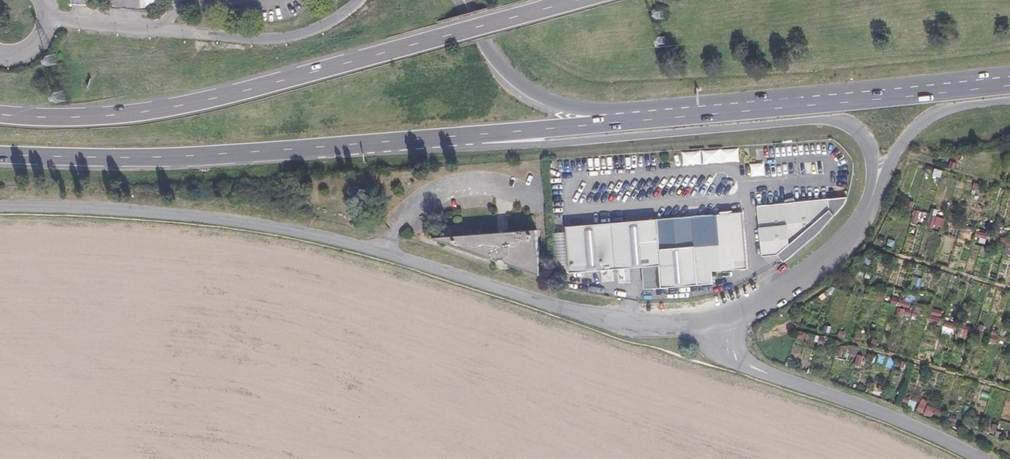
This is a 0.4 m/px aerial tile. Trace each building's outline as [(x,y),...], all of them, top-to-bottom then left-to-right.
[(740,149),(684,150),(684,163),(740,162),(740,149)] [(924,182),(937,183),(937,170),(925,170),(924,182)] [(846,199),(759,208),(762,258),(777,256),(783,263),(801,251),(815,239),(833,220),(846,199)] [(939,216),(930,215),(929,227),(945,227),(946,208),(939,208),(939,216)] [(749,270),(744,216),(569,229),(573,274),(662,268),(664,289),(715,285),(714,272),(749,270)] [(501,235),(436,240),(501,263),(505,260),(508,265),(542,277),(538,232),(512,234),(502,240),(501,235)] [(555,263),(568,263),(569,232),(556,232),(555,263)]
